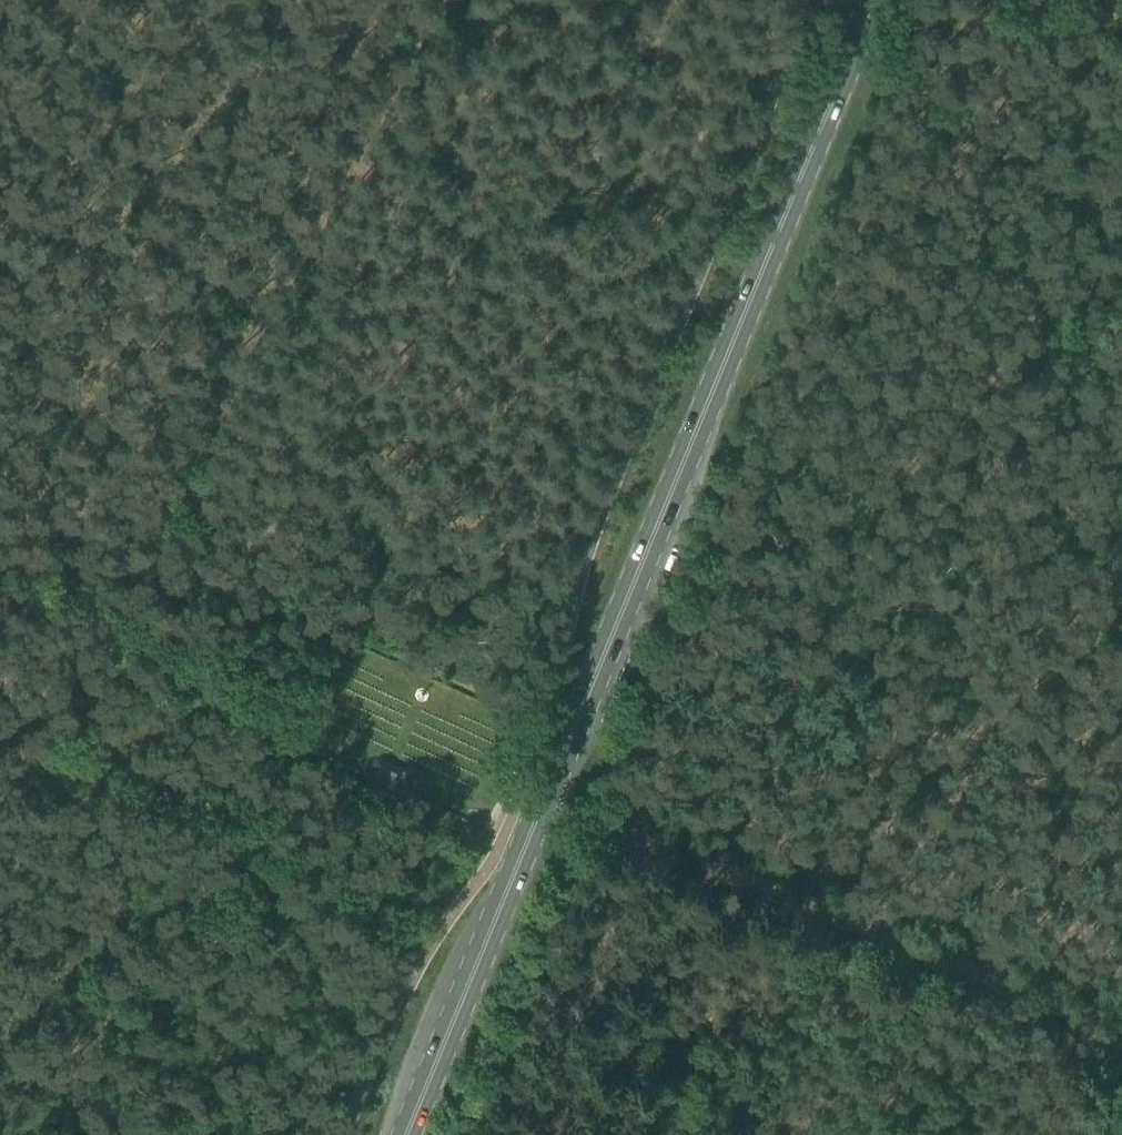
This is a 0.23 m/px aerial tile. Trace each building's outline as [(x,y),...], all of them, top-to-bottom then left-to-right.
[(388,770),(379,766),(375,776),(391,784),(396,773),(388,770)]
